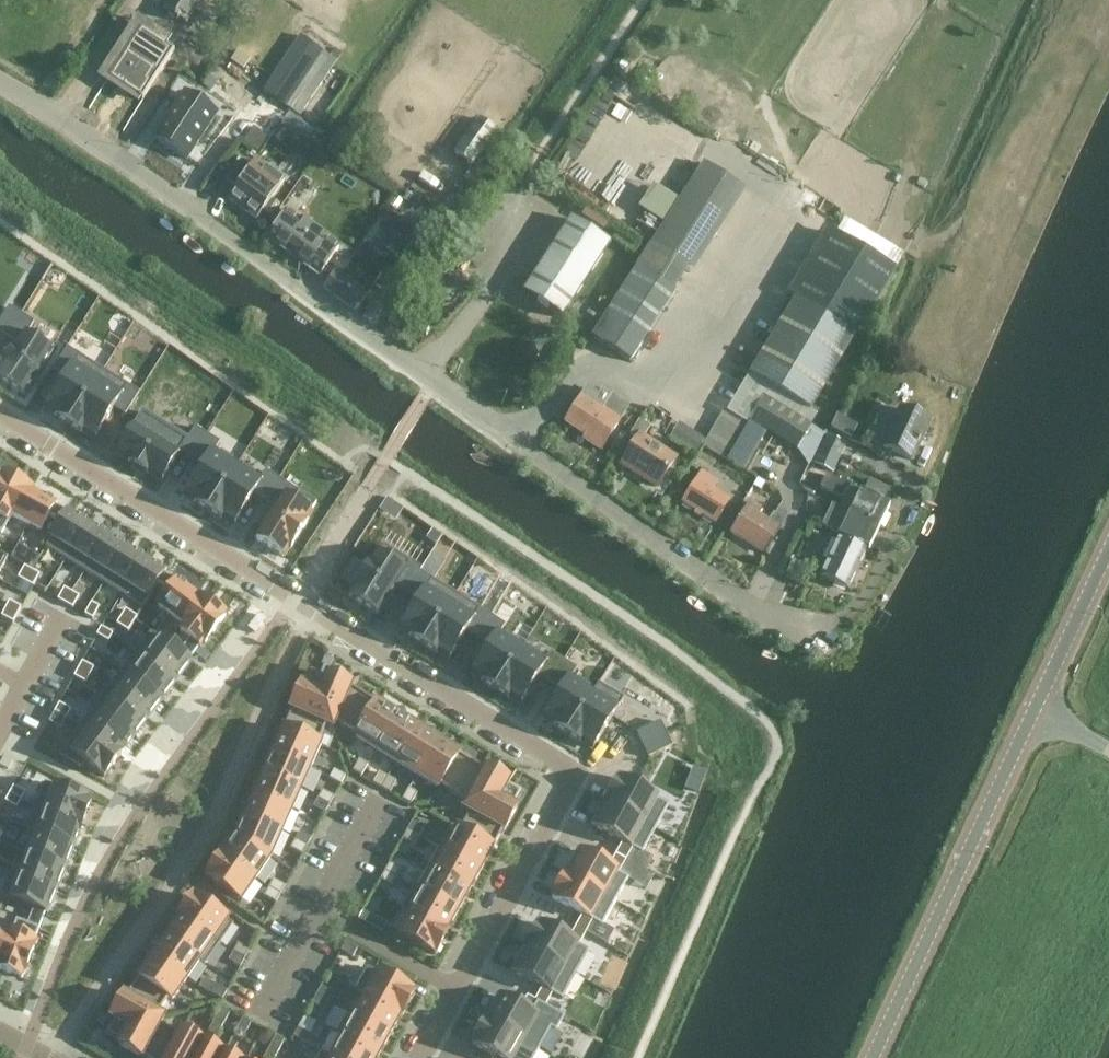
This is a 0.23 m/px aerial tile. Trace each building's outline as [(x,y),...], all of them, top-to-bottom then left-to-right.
[(162,7),(176,16),(174,18),(178,21),(179,18),(187,22),(201,0),(166,0),(162,7)] [(168,31),(174,22),(150,8),(145,17),(168,31)] [(123,55),(108,79),(142,101),(174,53),(132,26),(116,50),(123,55)] [(300,115),(337,61),(300,34),(262,90),(300,115)] [(343,53),(335,47),(330,54),(338,59),(343,53)] [(243,68),(250,58),(237,49),(231,59),(243,68)] [(621,77),(629,65),(622,60),(614,72),(621,77)] [(239,77),(243,71),(231,63),(227,69),(239,77)] [(686,101),(693,91),(662,70),(655,81),(686,101)] [(185,92),(155,138),(186,159),(217,114),(185,92)] [(289,112),(281,123),(306,141),(314,129),(289,112)] [(497,131),(479,118),(454,152),(473,165),(497,131)] [(259,150),(268,136),(254,126),(244,140),(259,150)] [(281,142),(288,132),(281,127),(274,136),(281,142)] [(241,159),(225,181),(236,188),(229,199),(256,219),(284,181),(257,161),(251,167),(241,159)] [(898,182),(902,176),(896,172),(892,179),(898,182)] [(924,188),(928,181),(920,177),(916,184),(924,188)] [(329,191),(334,184),(329,181),(325,188),(329,191)] [(663,222),(678,198),(654,183),(639,207),(663,222)] [(604,230),(609,223),(587,208),(582,215),(604,230)] [(409,227),(390,214),(383,224),(402,237),(409,227)] [(319,275),(339,247),(299,218),(291,228),(280,220),(267,237),(274,242),(309,268),(319,275)] [(610,242),(572,219),(525,292),(562,316),(610,242)] [(391,230),(385,239),(396,246),(402,237),(391,230)] [(795,298),(749,374),(809,411),(855,335),(895,269),(836,233),(796,299),(795,298)] [(638,266),(594,336),(631,360),(675,289),(638,266)] [(355,311),(367,294),(334,271),(323,287),(355,311)] [(0,321),(0,333),(6,337),(20,314),(9,307),(0,321)] [(0,373),(0,381),(23,395),(50,350),(24,334),(32,322),(20,314),(6,337),(18,344),(0,373)] [(65,378),(45,409),(57,416),(56,418),(69,426),(103,371),(67,348),(53,371),(65,378)] [(103,371),(69,426),(82,434),(83,432),(94,440),(114,408),(125,416),(139,393),(103,371)] [(603,407),(583,394),(565,423),(592,439),(590,443),(601,450),(629,406),(611,395),(603,407)] [(797,450),(811,427),(763,397),(748,420),(797,450)] [(930,420),(902,407),(884,446),(912,459),(930,420)] [(726,458),(727,455),(747,423),(724,409),(703,444),(726,458)] [(142,412),(117,454),(130,462),(148,473),(161,481),(181,450),(187,440),(142,412)] [(852,438),(858,424),(838,415),(831,428),(852,438)] [(697,451),(705,438),(679,422),(671,435),(697,451)] [(747,423),(727,455),(743,464),(762,433),(747,423)] [(187,440),(181,450),(193,458),(207,435),(195,428),(187,440)] [(827,434),(821,448),(840,457),(847,443),(827,434)] [(204,464),(184,495),(196,503),(195,503),(209,511),(236,466),(214,452),(219,443),(207,435),(193,458),(204,464)] [(622,462),(658,485),(675,458),(639,435),(622,462)] [(814,463),(833,472),(840,457),(821,448),(814,463)] [(236,466),(209,511),(222,519),(233,526),(253,495),(264,502),(278,480),(265,471),(259,480),(236,466)] [(716,522),(731,499),(715,488),(720,481),(702,469),(682,500),(716,522)] [(757,477),(746,471),(732,493),(743,499),(757,477)] [(2,533),(12,516),(27,487),(4,474),(0,481),(0,533),(2,533)] [(840,480),(827,474),(821,487),(845,499),(841,507),(880,526),(890,505),(853,487),(854,485),(841,479),(840,480)] [(761,491),(766,483),(758,478),(753,486),(761,491)] [(890,487),(870,478),(864,492),(884,501),(890,487)] [(276,509),(256,540),(283,557),(288,547),(290,549),(307,522),(305,521),(316,503),(278,480),(264,502),(276,509)] [(27,487),(12,516),(40,532),(50,516),(60,523),(67,513),(55,505),(56,503),(27,487)] [(395,521),(403,509),(387,499),(379,511),(395,521)] [(785,520),(787,521),(793,510),(784,504),(778,515),(773,512),(769,519),(760,512),(763,507),(751,500),(731,532),(763,553),(780,526),(781,527),(785,520)] [(869,548),(880,526),(841,507),(841,508),(832,504),(822,525),(840,534),(869,548)] [(60,523),(45,547),(65,560),(88,523),(68,511),(67,513),(60,523)] [(88,523),(65,560),(84,572),(107,535),(88,523)] [(107,535),(84,572),(103,583),(126,547),(107,535)] [(821,575),(850,589),(867,552),(839,538),(821,575)] [(356,589),(350,598),(377,615),(394,587),(406,594),(420,571),(422,568),(384,545),(372,563),(370,562),(354,588),(356,589)] [(126,547),(103,583),(122,595),(145,558),(126,547)] [(145,558),(122,595),(142,608),(157,583),(164,573),(165,571),(145,558)] [(809,567),(794,560),(787,573),(802,581),(809,567)] [(24,566),(18,578),(25,582),(32,571),(24,566)] [(32,571),(25,582),(32,586),(39,575),(32,571)] [(417,601),(400,629),(411,636),(410,638),(423,646),(455,594),(420,571),(406,594),(417,601)] [(164,573),(157,583),(169,592),(158,607),(184,626),(204,600),(178,581),(176,582),(164,573)] [(64,588),(57,600),(65,604),(71,592),(64,588)] [(71,592),(65,604),(72,608),(79,596),(71,592)] [(455,594),(423,646),(436,654),(437,653),(448,659),(466,631),(478,638),(491,616),(455,594)] [(190,639),(179,653),(189,660),(199,646),(201,648),(225,616),(204,600),(184,626),(180,632),(190,639)] [(9,601),(5,609),(17,615),(21,607),(9,601)] [(91,603),(84,614),(92,619),(98,608),(99,607),(91,603)] [(5,609),(1,616),(13,623),(17,615),(5,609)] [(125,609),(121,617),(132,624),(137,616),(125,609)] [(489,646),(471,674),(483,681),(482,683),(495,691),(522,647),(499,633),(504,624),(491,616),(478,638),(489,646)] [(121,617),(116,624),(128,631),(132,624),(121,617)] [(101,627),(97,635),(108,641),(112,634),(101,627)] [(151,632),(136,651),(176,681),(191,662),(189,660),(179,653),(151,632)] [(522,647),(495,691),(508,699),(509,697),(520,704),(538,676),(549,683),(563,661),(550,652),(545,661),(522,647)] [(136,651),(122,670),(162,700),(176,681),(136,651)] [(561,690),(543,718),(555,725),(553,727),(567,735),(594,689),(572,676),(577,669),(563,661),(549,683),(561,690)] [(82,662),(78,669),(89,675),(94,668),(82,662)] [(78,669),(74,677),(85,683),(89,675),(78,669)] [(122,670),(108,689),(147,719),(162,700),(122,670)] [(336,720),(357,734),(377,702),(351,686),(352,685),(327,674),(325,678),(311,672),(305,686),(297,682),(286,707),(287,708),(279,726),(318,744),(326,725),(333,727),(336,720)] [(594,689),(567,735),(580,743),(581,742),(592,749),(623,698),(598,683),(594,689)] [(108,689),(93,708),(133,738),(147,719),(108,689)] [(355,737),(376,749),(397,715),(377,702),(357,734),(355,737)] [(59,703),(55,711),(66,717),(71,710),(59,703)] [(93,708),(79,727),(119,757),(133,738),(93,708)] [(55,711),(51,718),(62,725),(66,717),(55,711)] [(376,749),(396,762),(418,728),(397,715),(376,749)] [(660,722),(637,733),(642,745),(666,734),(660,722)] [(321,745),(318,744),(279,726),(269,748),(311,767),(321,745)] [(79,727),(64,747),(104,777),(119,757),(79,727)] [(396,762),(417,775),(438,741),(418,728),(396,762)] [(666,734),(642,745),(648,758),(672,746),(666,734)] [(438,788),(440,784),(459,753),(438,741),(417,775),(438,788)] [(301,788),(311,767),(269,748),(260,770),(301,788)] [(470,812),(460,830),(493,848),(502,830),(504,831),(517,807),(513,805),(521,792),(508,784),(509,781),(486,768),(485,769),(459,753),(440,784),(467,801),(463,809),(470,812)] [(353,771),(361,775),(368,764),(359,759),(353,771)] [(292,810),(301,788),(260,770),(250,792),(292,810)] [(329,778),(341,784),(345,776),(334,770),(329,778)] [(373,783),(381,788),(388,777),(379,772),(373,783)] [(388,777),(381,788),(390,793),(396,781),(388,777)] [(619,778),(605,802),(644,823),(657,799),(619,778)] [(44,783),(35,806),(82,824),(91,801),(44,783)] [(13,786),(9,794),(21,800),(25,793),(13,786)] [(402,799),(410,804),(417,791),(409,787),(402,799)] [(322,790),(318,798),(329,805),(334,796),(322,790)] [(282,832),(292,810),(250,792),(241,813),(282,832)] [(9,794),(5,801),(17,808),(21,800),(9,794)] [(329,805),(318,798),(313,807),(324,813),(329,805)] [(605,802),(592,826),(630,847),(644,823),(605,802)] [(35,806),(27,828),(73,846),(82,824),(35,806)] [(271,857),(282,832),(241,813),(231,835),(271,857)] [(412,821),(408,830),(419,836),(424,828),(412,821)] [(451,825),(439,847),(481,870),(493,848),(460,830),(451,825)] [(31,831),(23,852),(65,868),(73,846),(27,828),(26,829),(31,831)] [(419,836),(408,830),(403,838),(415,844),(419,836)] [(300,831),(295,840),(306,846),(311,837),(300,831)] [(254,881),(271,857),(231,835),(230,834),(216,854),(254,881)] [(306,846),(295,840),(290,848),(302,854),(306,846)] [(439,847),(427,868),(469,891),(481,870),(439,847)] [(579,851),(565,875),(615,902),(628,878),(619,873),(626,861),(615,855),(608,866),(579,851)] [(10,871),(10,872),(56,890),(65,868),(23,852),(23,853),(28,855),(20,874),(10,871)] [(241,901),(254,881),(216,854),(202,874),(241,901)] [(389,863),(385,871),(396,878),(401,869),(389,863)] [(415,890),(421,893),(457,912),(469,891),(427,868),(415,890)] [(396,878),(385,871),(380,880),(392,886),(396,878)] [(10,872),(1,895),(34,908),(44,912),(47,913),(56,890),(10,872)] [(565,875),(552,899),(582,915),(575,928),(586,933),(592,921),(602,926),(615,902),(565,875)] [(273,879),(268,888),(280,894),(285,885),(273,879)] [(280,894),(268,888),(264,896),(275,902),(280,894)] [(421,893),(411,911),(447,931),(457,912),(421,893)] [(177,918),(178,919),(217,945),(232,924),(192,896),(177,918)] [(0,961),(0,970),(22,978),(36,942),(34,941),(44,912),(34,908),(27,924),(16,920),(9,938),(0,961)] [(358,919),(370,926),(374,917),(363,911),(358,919)] [(447,931),(411,911),(398,934),(435,955),(448,932),(447,931)] [(178,919),(165,938),(198,961),(204,965),(217,945),(178,919)] [(538,923),(525,947),(575,975),(588,951),(579,946),(586,933),(575,928),(568,940),(538,923)] [(9,938),(0,935),(0,961),(9,938)] [(165,938),(151,958),(184,981),(198,961),(165,938)] [(341,951),(352,957),(357,949),(346,942),(341,951)] [(238,943),(233,952),(245,958),(249,950),(238,943)] [(525,947),(512,971),(542,988),(538,994),(549,1000),(552,994),(562,999),(575,975),(525,947)] [(245,958),(233,952),(228,960),(240,967),(245,958)] [(151,958),(138,977),(172,1000),(184,981),(151,958)] [(364,996),(400,1016),(401,1017),(414,993),(368,968),(355,990),(365,995),(364,996)] [(146,1057),(165,1057),(179,1032),(161,1022),(165,1016),(158,1012),(165,999),(170,1002),(172,1000),(138,977),(126,995),(123,994),(110,1018),(114,1020),(107,1033),(120,1041),(118,1044),(142,1057),(142,1056),(146,1057)] [(198,986),(210,993),(214,984),(202,977),(198,986)] [(214,984),(210,993),(222,999),(227,991),(214,984)] [(321,986),(317,995),(328,1001),(333,993),(321,986)] [(498,996),(485,1020),(539,1050),(550,1029),(556,1031),(564,1017),(545,1006),(549,1000),(538,994),(535,1000),(527,996),(520,1008),(498,996)] [(328,1001),(317,995),(312,1003),(324,1010),(328,1001)] [(364,996),(354,1014),(390,1034),(400,1016),(364,996)] [(221,1008),(215,1019),(223,1024),(229,1013),(221,1008)] [(336,1034),(342,1037),(377,1057),(390,1034),(354,1014),(349,1011),(336,1034)] [(243,1018),(236,1029),(245,1034),(251,1022),(243,1018)] [(223,1024),(215,1019),(208,1031),(217,1035),(223,1024)] [(472,1044),(496,1057),(534,1057),(539,1050),(485,1020),(472,1044)] [(294,1036),(305,1043),(310,1034),(298,1028),(294,1036)] [(201,1042),(180,1030),(179,1032),(165,1057),(193,1057),(201,1042)] [(310,1034),(305,1043),(317,1049),(322,1041),(310,1034)] [(276,1036),(269,1047),(278,1052),(284,1040),(276,1036)] [(331,1057),(333,1057),(377,1057),(342,1037),(331,1057)] [(222,1054),(201,1042),(193,1057),(220,1057),(222,1054)] [(269,1047),(263,1057),(274,1057),(278,1052),(269,1047)]
